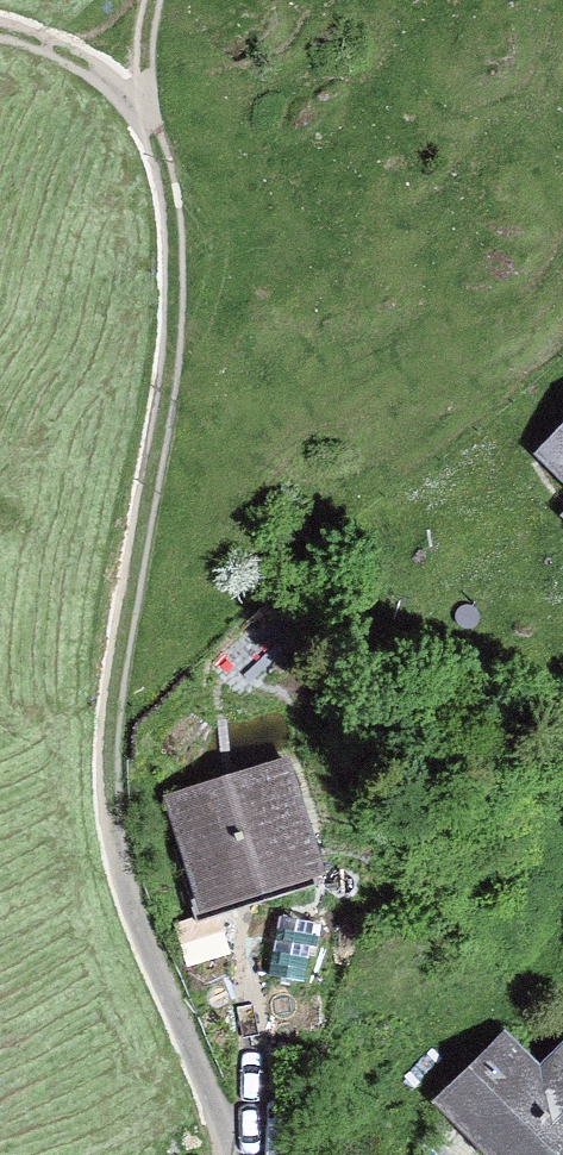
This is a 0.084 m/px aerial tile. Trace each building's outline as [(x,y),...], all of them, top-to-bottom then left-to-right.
[(285,768),(168,809),(209,925),(326,883),(285,768)] [(516,1028),(453,1095),(519,1154),(562,1154),(562,1072),(516,1028)]
